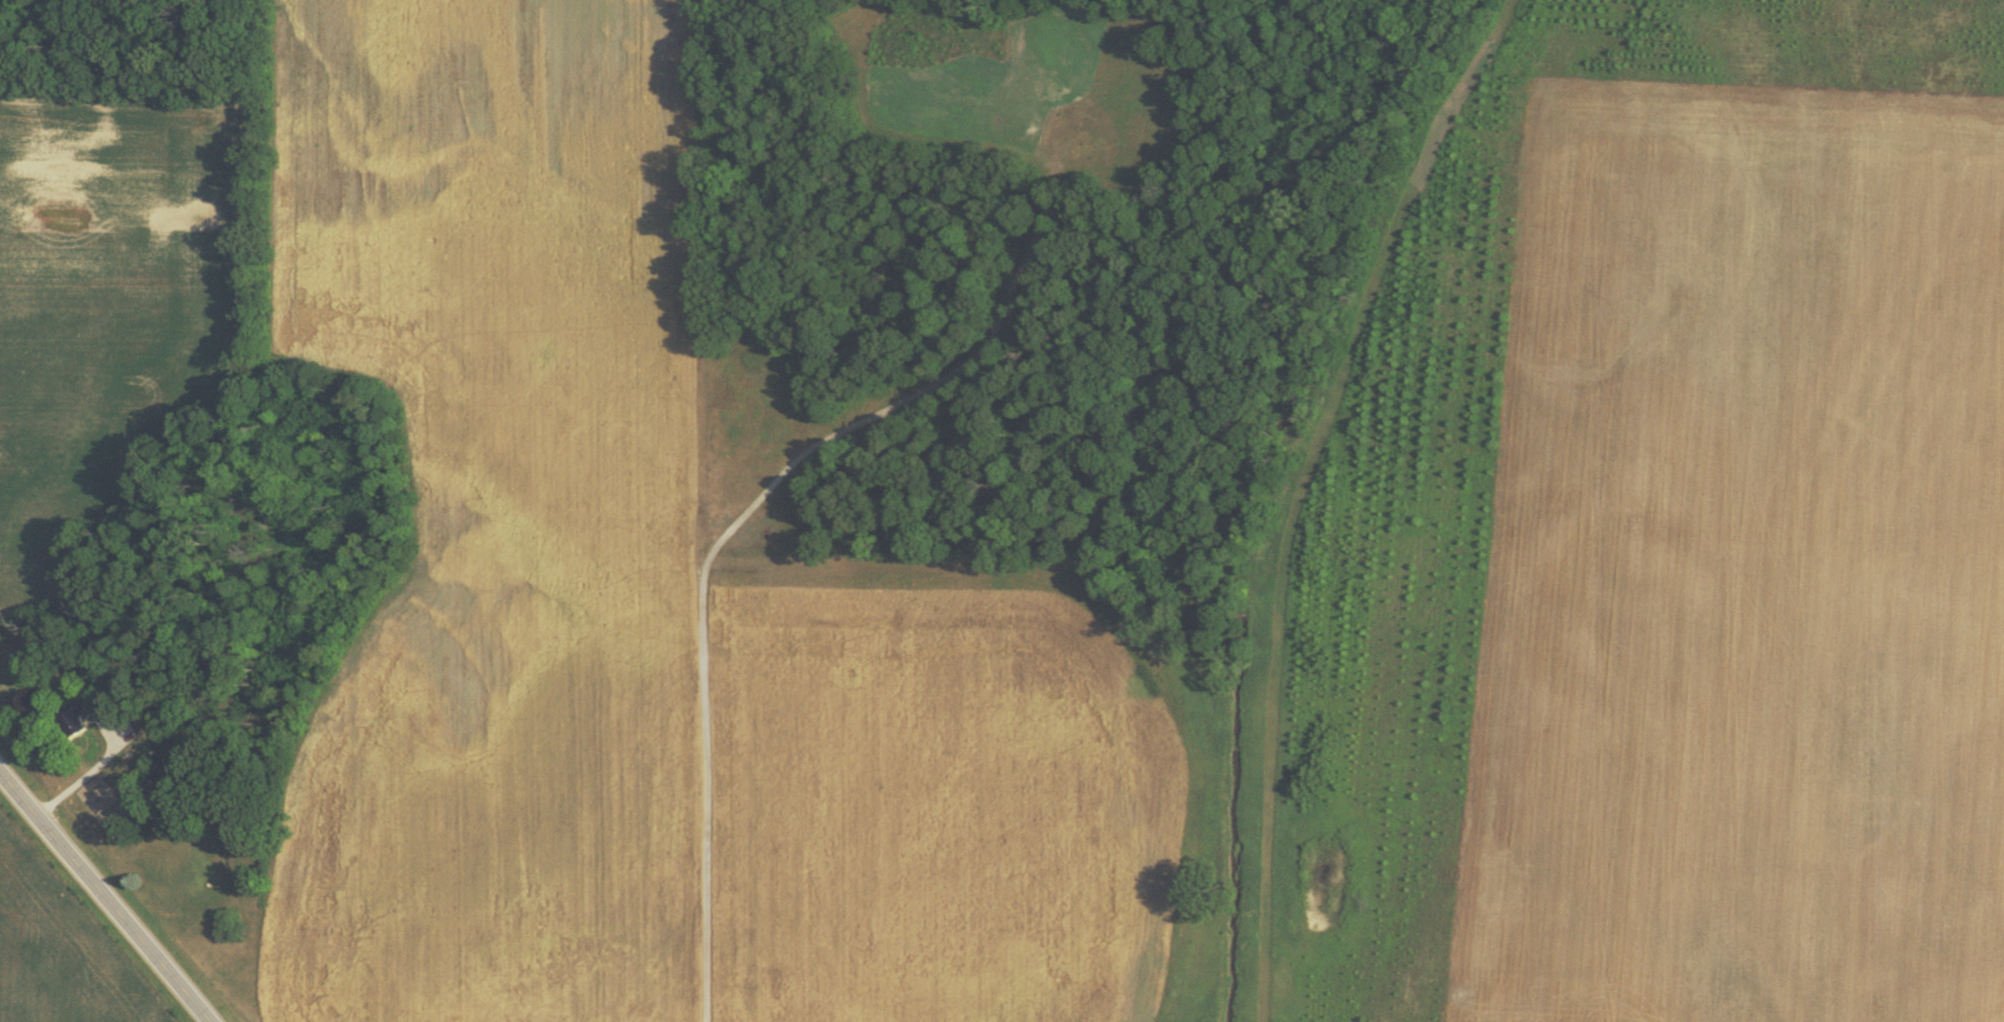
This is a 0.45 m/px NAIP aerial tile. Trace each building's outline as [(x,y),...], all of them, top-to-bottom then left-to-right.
[(63,734),(80,728),(71,705),(54,711),(63,734)]
